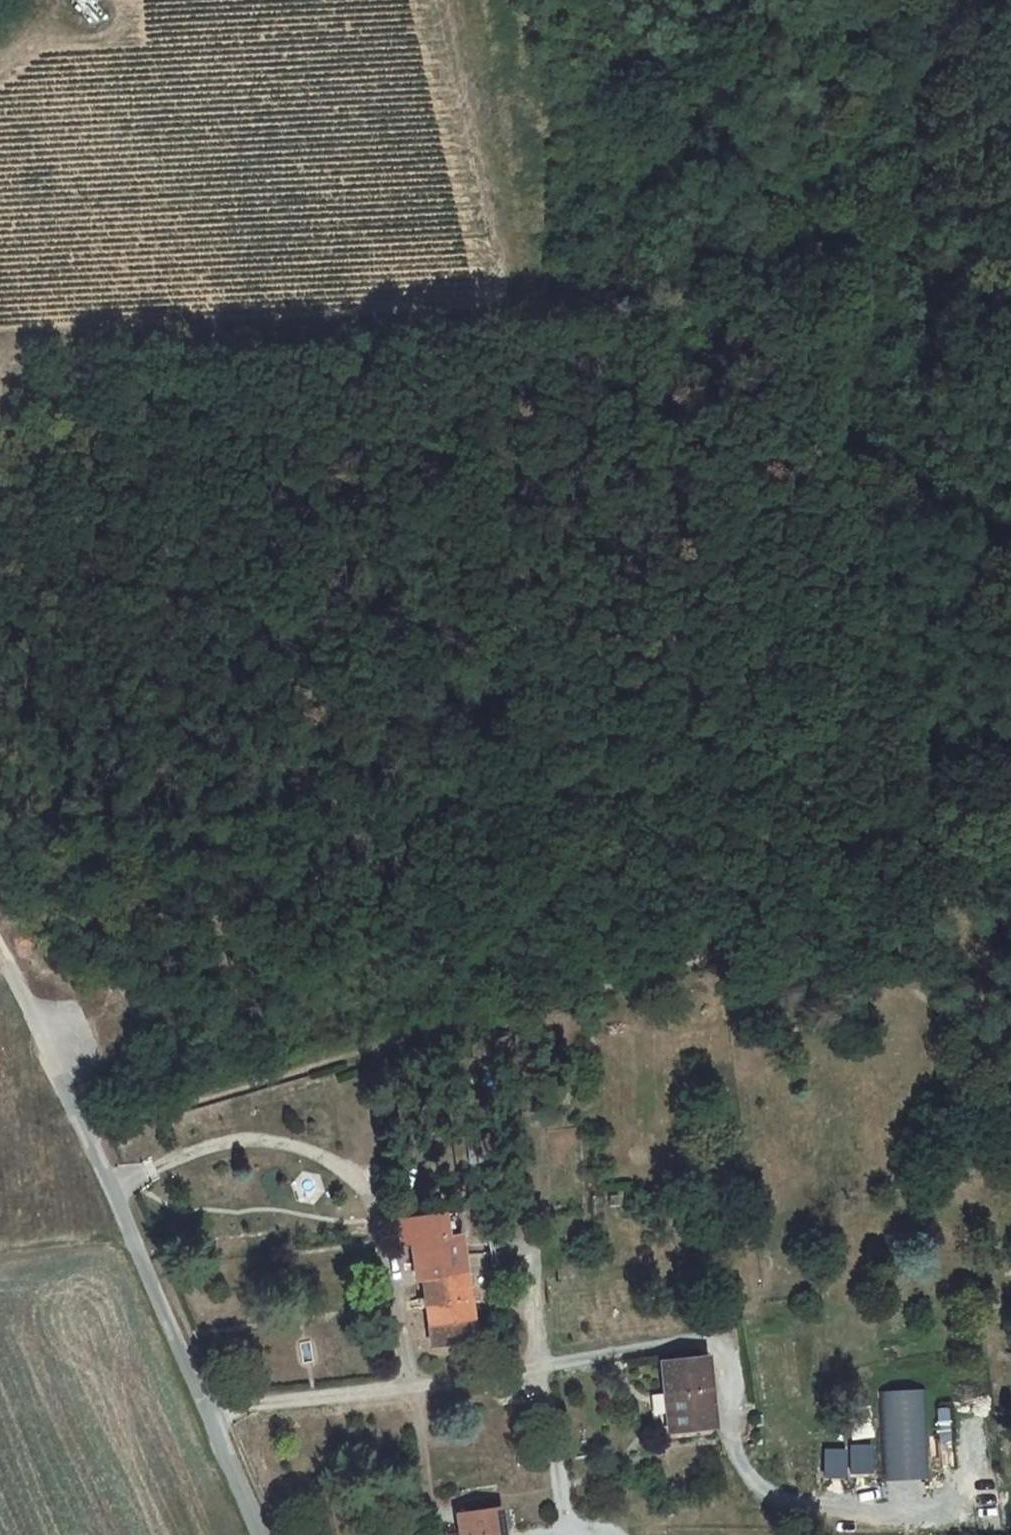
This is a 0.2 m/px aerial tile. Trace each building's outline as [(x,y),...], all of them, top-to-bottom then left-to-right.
[(457,1235),(442,1237),(439,1215),(397,1222),(401,1244),(411,1243),(416,1282),(422,1282),(464,1275),(457,1235)] [(474,1340),(464,1275),(422,1282),(431,1346),(474,1340)] [(714,1428),(706,1358),(661,1363),(665,1395),(672,1394),(676,1432),(714,1428)] [(676,1432),(672,1394),(665,1395),(668,1432),(676,1432)] [(456,1515),(459,1534),(503,1534),(499,1509),(456,1515)]
